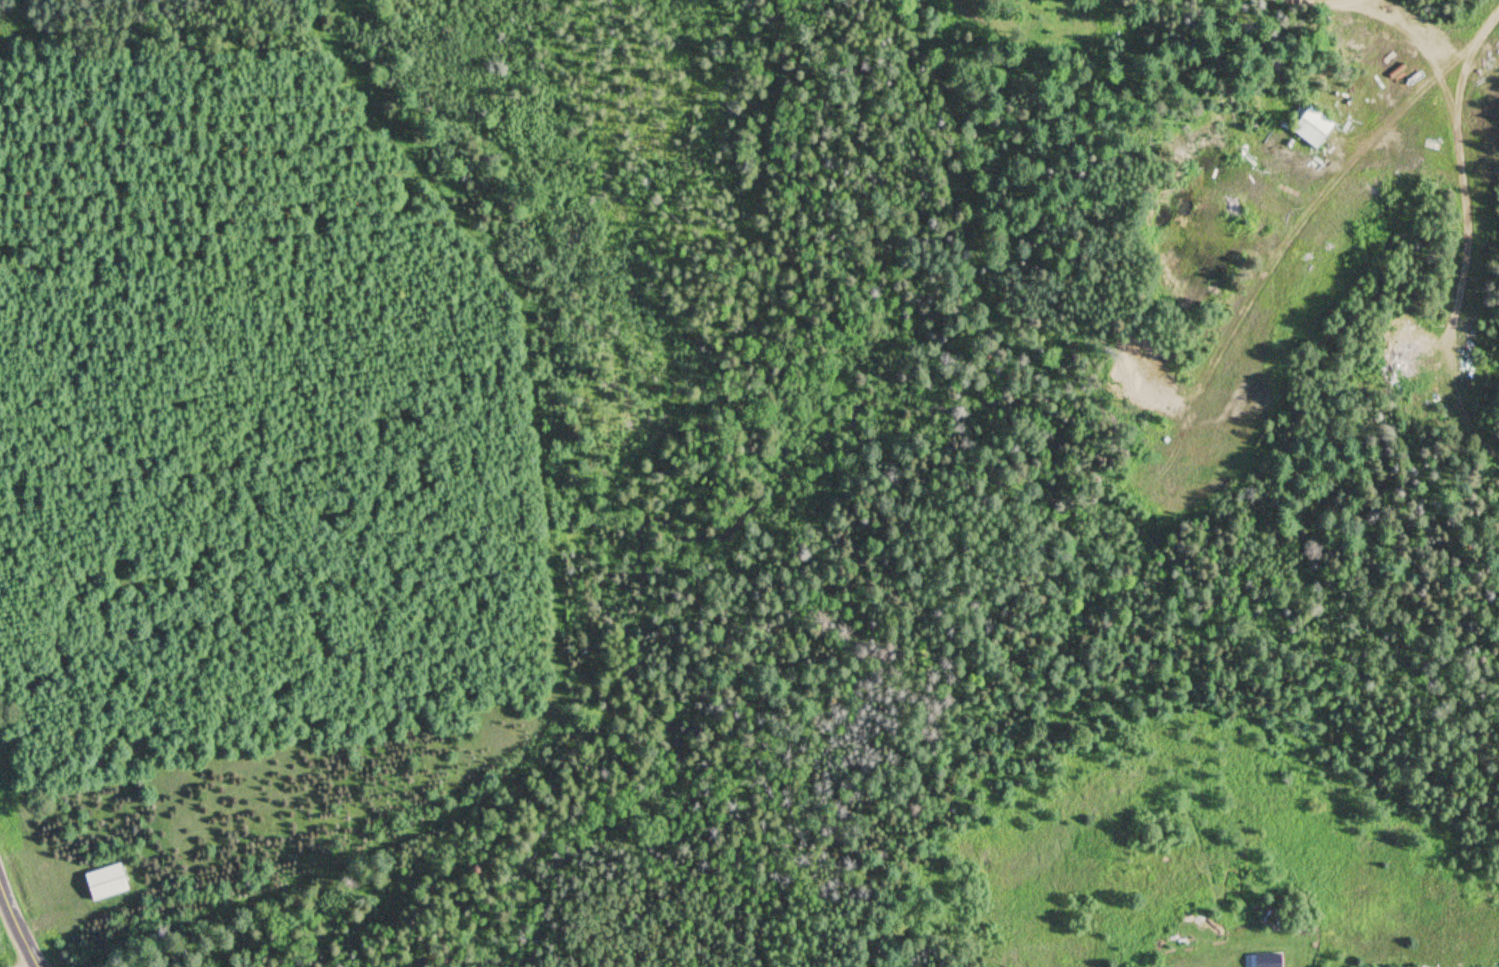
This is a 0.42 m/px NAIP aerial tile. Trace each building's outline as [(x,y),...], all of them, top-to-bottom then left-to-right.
[(1311,150),(1330,126),(1306,107),(1287,130),(1311,150)] [(80,873),(87,900),(123,892),(117,864),(80,873)]
